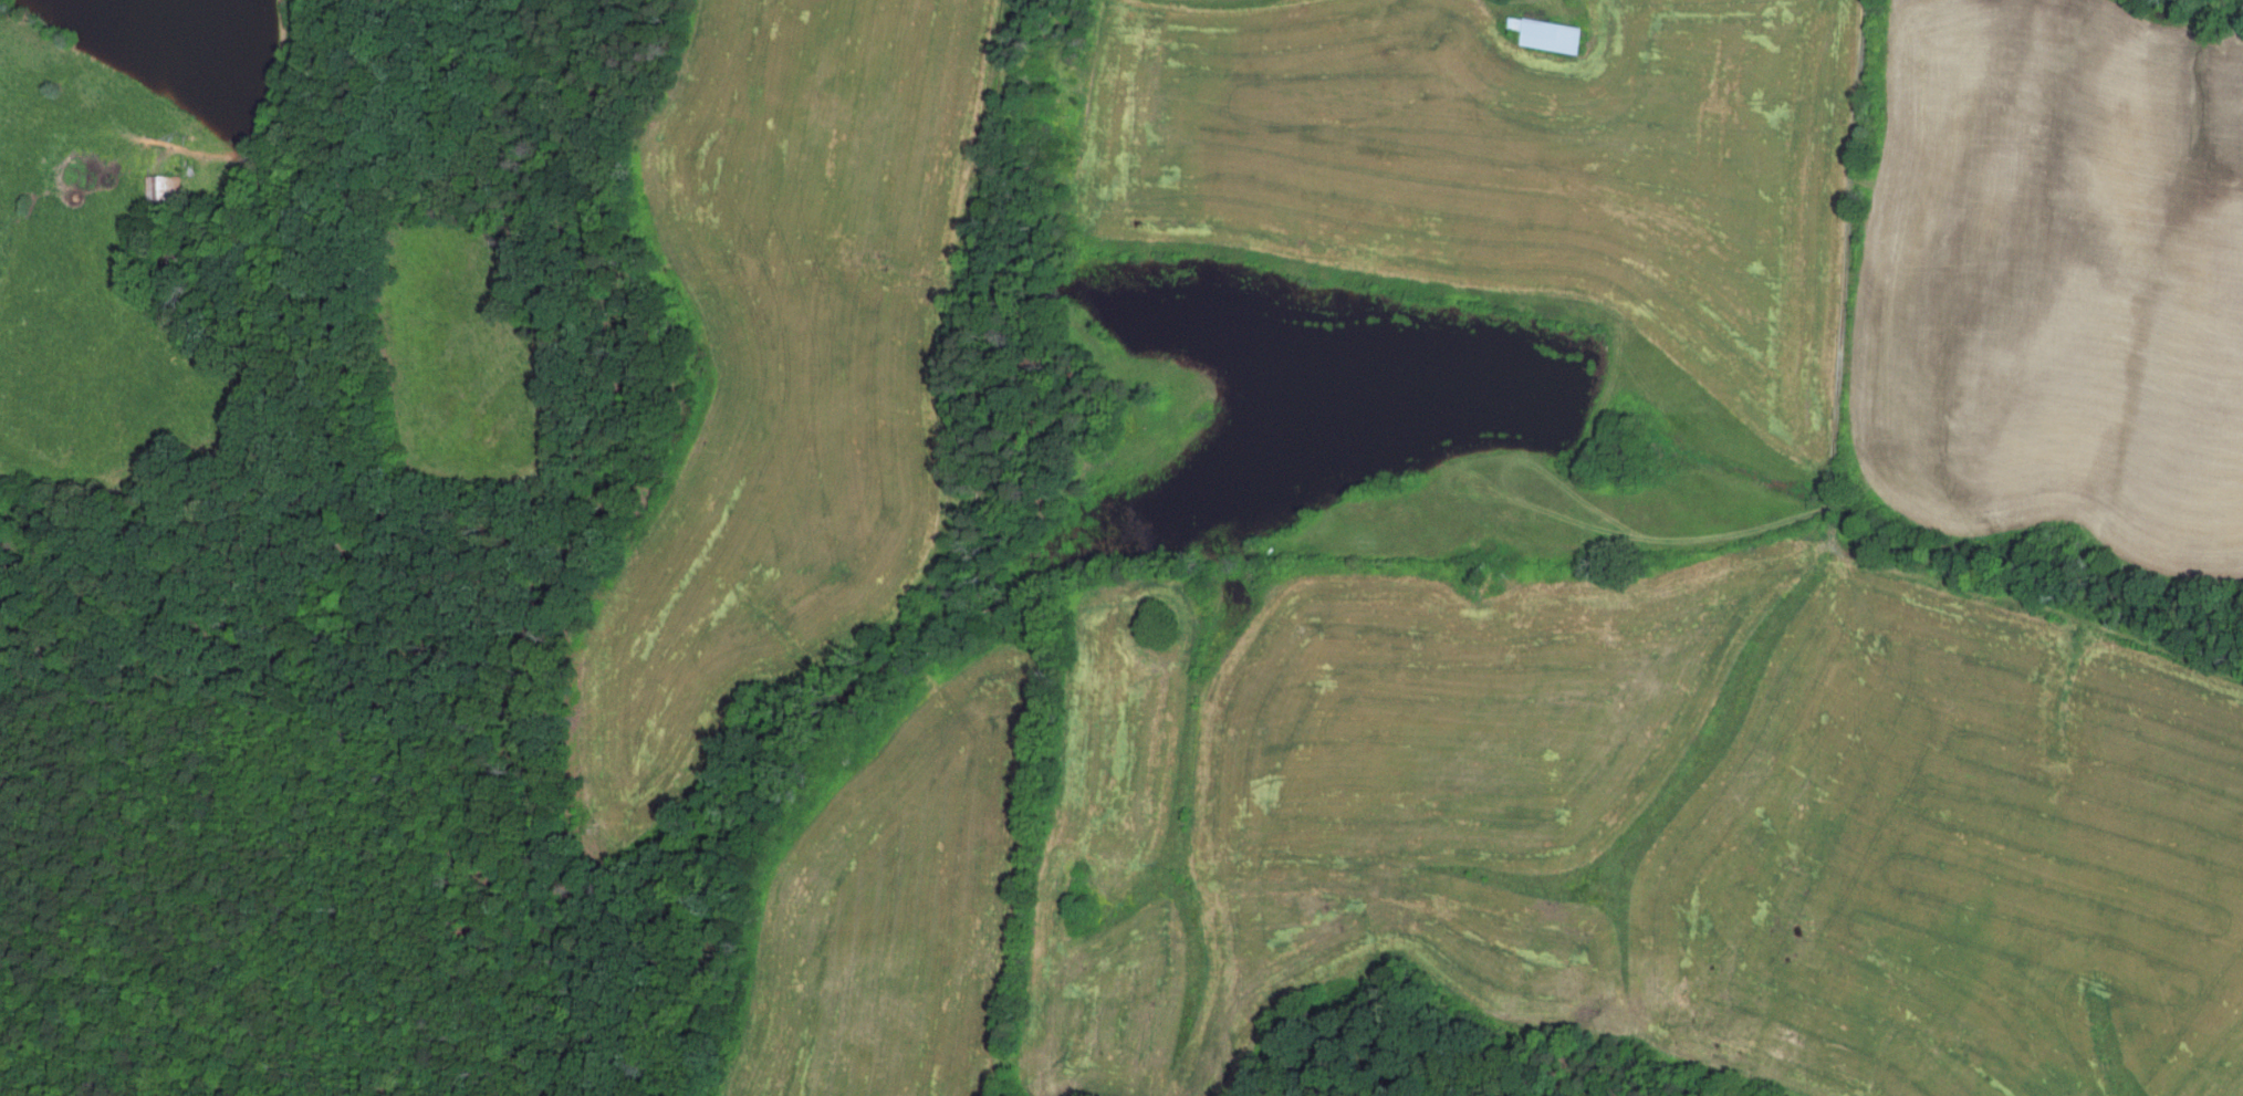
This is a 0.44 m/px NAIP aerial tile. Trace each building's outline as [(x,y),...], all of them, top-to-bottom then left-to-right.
[(1579,27),(1506,15),(1504,28),(1519,30),(1516,44),(1575,54),(1579,27)] [(178,174),(143,175),(143,201),(179,200),(178,174)]
